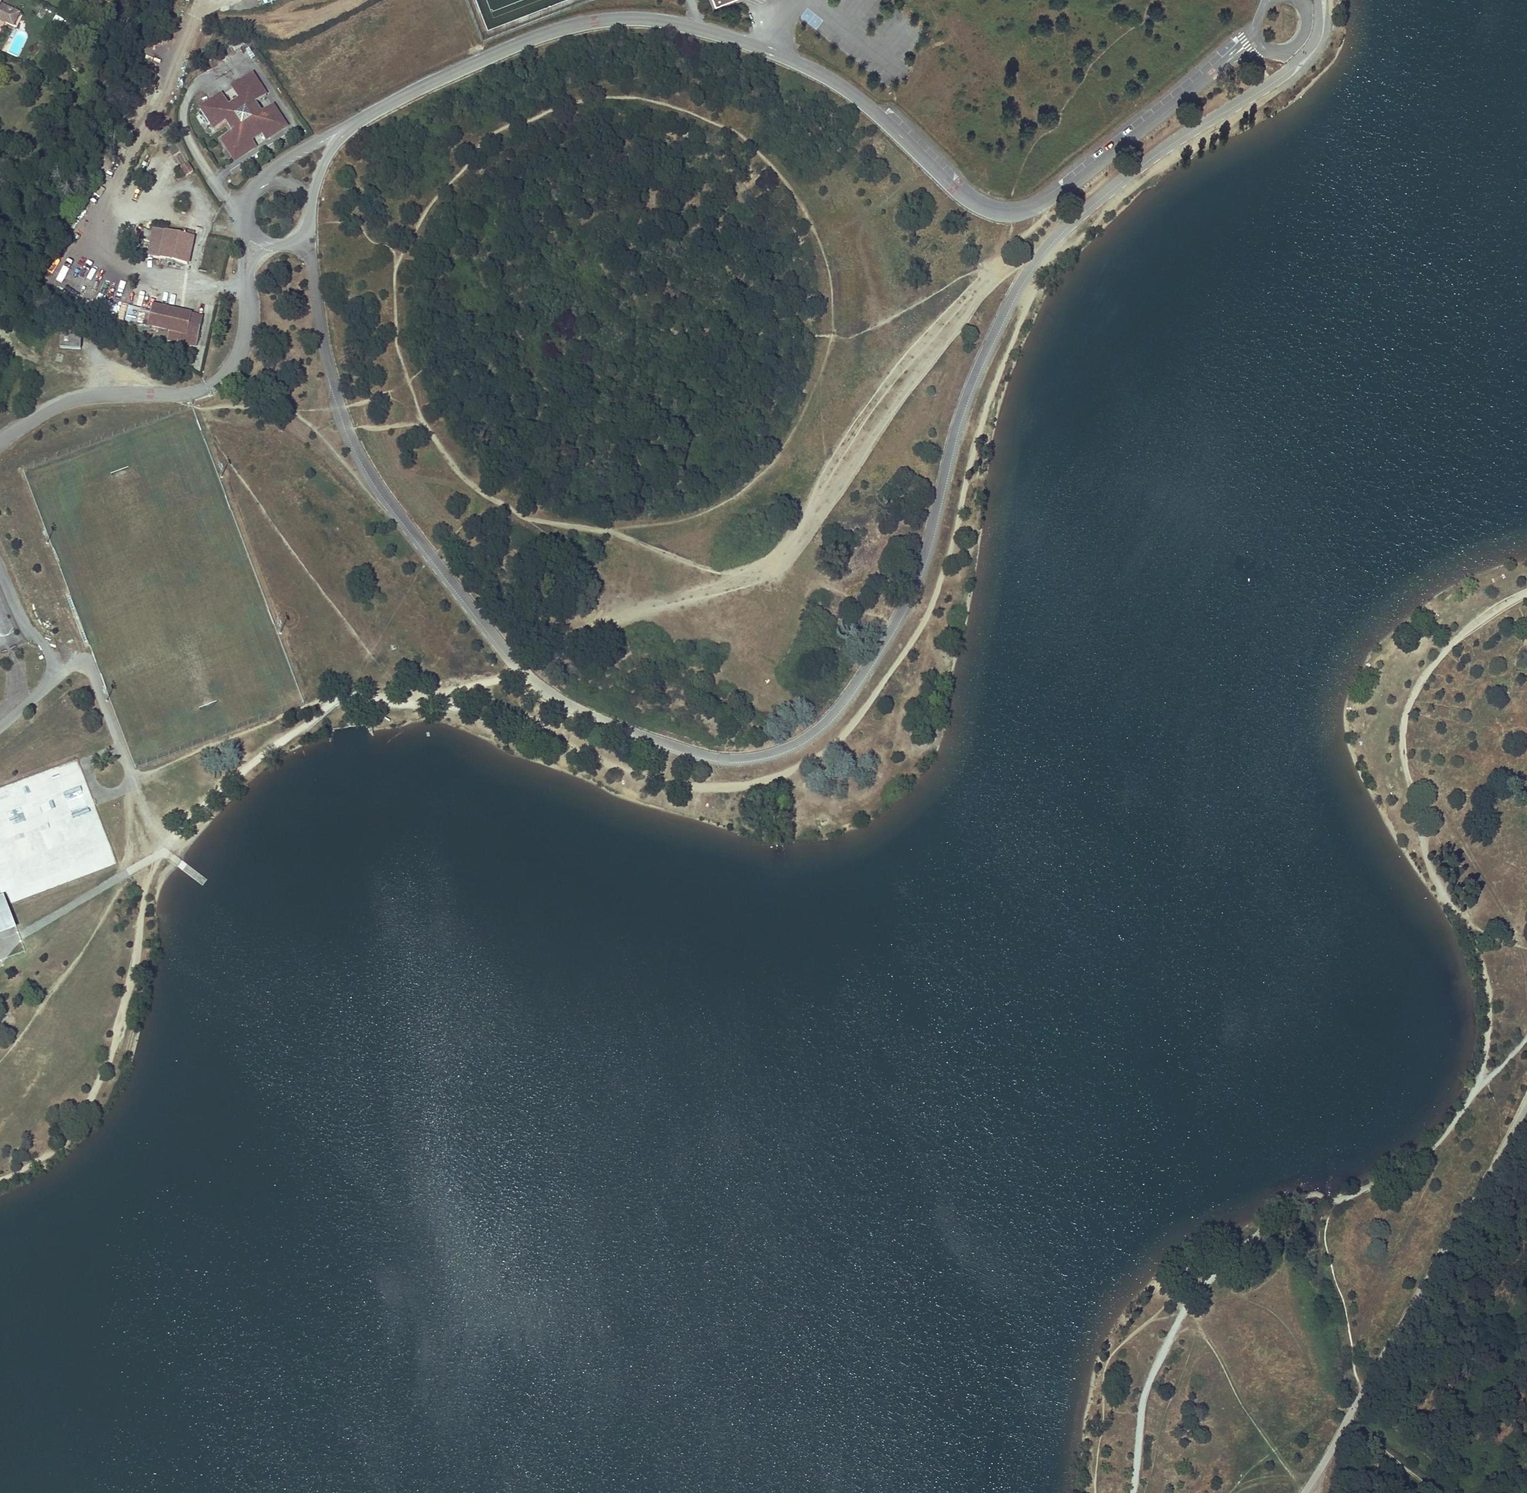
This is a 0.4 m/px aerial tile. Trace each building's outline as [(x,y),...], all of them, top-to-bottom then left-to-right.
[(13,24),(19,12),(1,3),(2,0),(0,0),(0,17),(13,24)] [(253,74),(231,88),(239,99),(245,108),(255,102),(266,94),(253,74)] [(228,105),(221,95),(201,110),(215,129),(225,122),(232,132),(221,139),(234,159),(255,146),(251,140),(241,124),(237,128),(230,119),(234,116),(228,105)] [(239,99),(228,105),(234,116),(230,119),(237,128),(241,124),(251,140),(262,132),(251,117),(261,111),(255,102),(245,108),(239,99)] [(261,111),(251,117),(262,132),(266,138),(287,125),(272,104),(261,111)] [(184,180),(192,175),(186,165),(178,170),(184,180)] [(181,231),(181,233),(181,235),(152,229),(146,256),(188,265),(194,233),(181,231)] [(124,320),(135,323),(139,308),(128,306),(124,320)] [(195,346),(198,332),(201,319),(153,308),(148,328),(169,332),(167,339),(195,346)] [(58,346),(78,347),(80,327),(60,325),(58,346)] [(17,927),(3,893),(0,894),(0,933),(17,927)]
